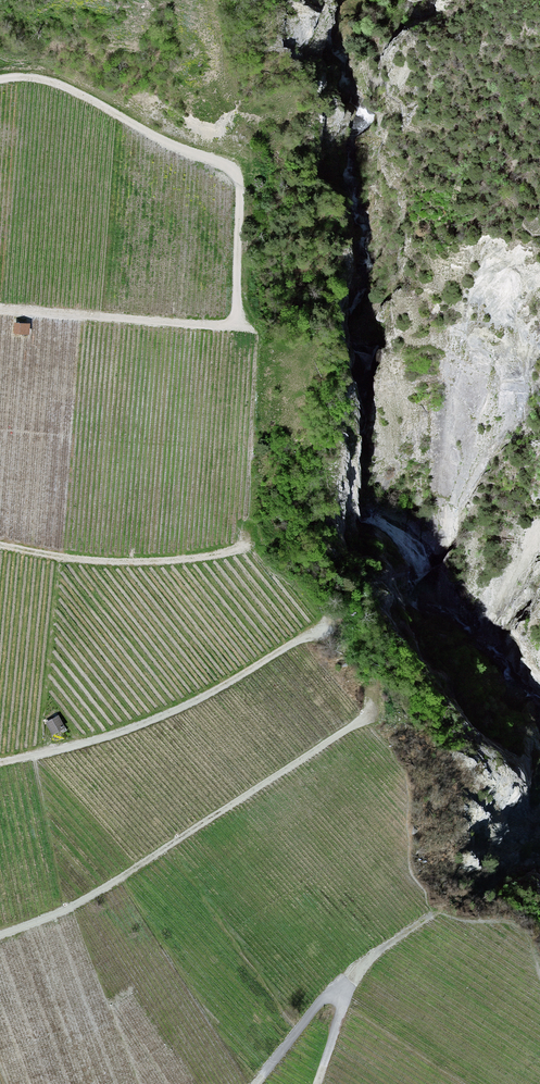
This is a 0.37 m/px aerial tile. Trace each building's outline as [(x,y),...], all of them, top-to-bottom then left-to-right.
[(27,332),(27,324),(16,323),(16,331),(27,332)] [(58,717),(48,722),(53,731),(63,726),(58,717)]
